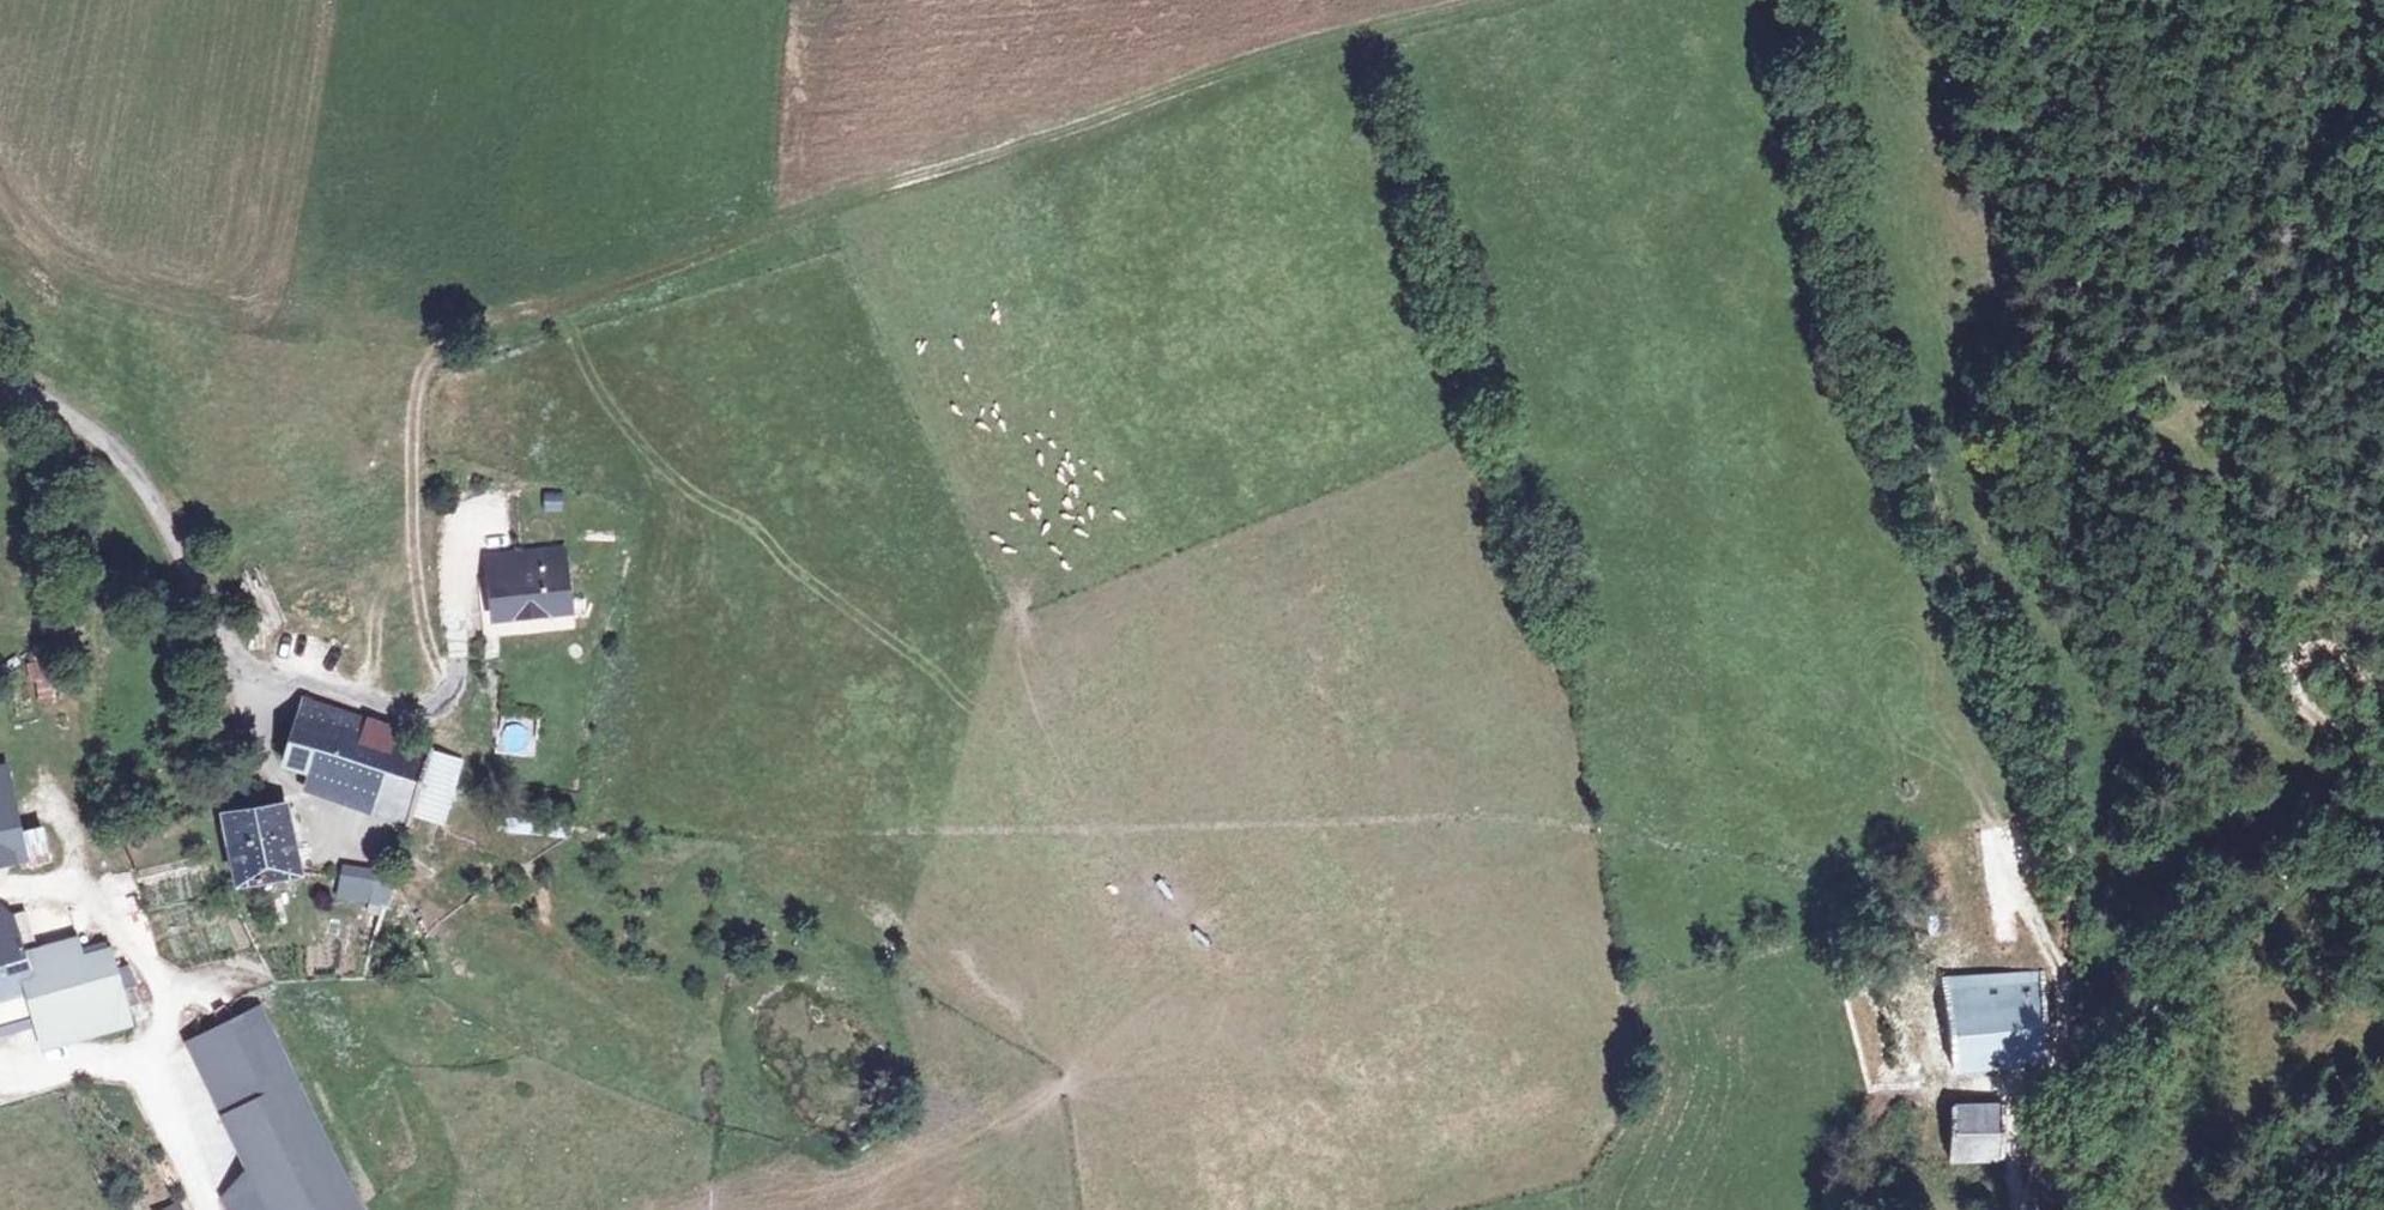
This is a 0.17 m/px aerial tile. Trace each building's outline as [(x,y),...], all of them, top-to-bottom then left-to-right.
[(543,512),(562,512),(562,492),(543,492),(543,512)] [(544,528),(472,537),(479,586),(501,583),(503,595),(552,588),(544,528)] [(32,659),(32,705),(55,705),(55,659),(32,659)] [(436,733),(304,691),(280,767),(309,777),(304,793),(407,825),(411,814),(447,826),(468,759),(431,748),(436,733)] [(11,854),(8,830),(0,770),(0,855),(11,854)] [(290,802),(221,814),(234,889),(304,877),(290,802)] [(27,828),(8,830),(11,854),(12,863),(32,859),(27,828)] [(337,899),(390,906),(395,872),(342,865),(337,899)] [(169,883),(149,889),(154,906),(174,900),(169,883)] [(13,1023),(20,1045),(104,1029),(95,977),(90,947),(36,959),(31,930),(12,933),(9,916),(0,918),(0,1026),(13,1023)] [(2064,975),(1959,976),(1961,1061),(2062,1061),(2064,975)] [(181,1028),(216,1101),(215,1102),(270,1209),(356,1209),(250,994),(181,1028)] [(2018,1099),(1974,1099),(1973,1149),(2017,1149),(2018,1099)] [(174,1201),(158,1209),(179,1209),(174,1201)]
